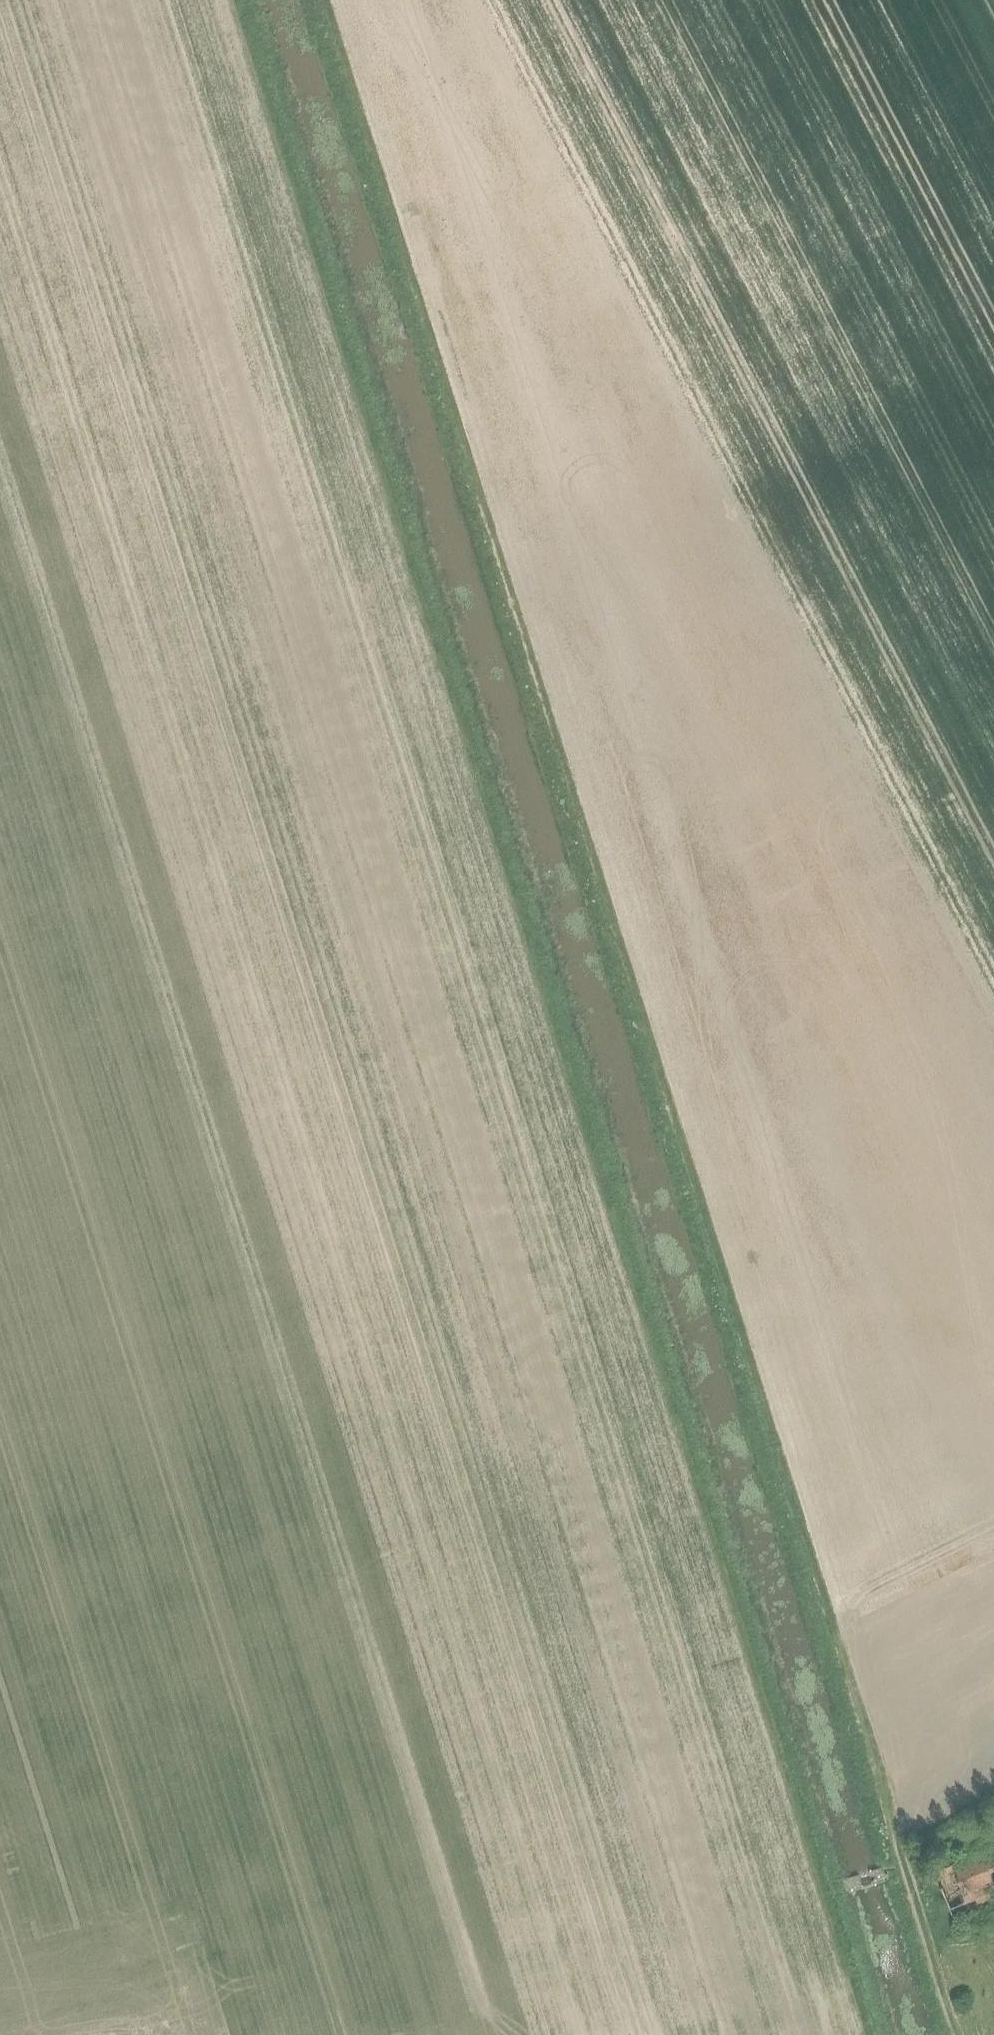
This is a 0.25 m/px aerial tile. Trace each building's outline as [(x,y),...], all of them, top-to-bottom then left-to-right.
[(993,1902),(993,1852),(936,1876),(954,1919),(993,1902)]
